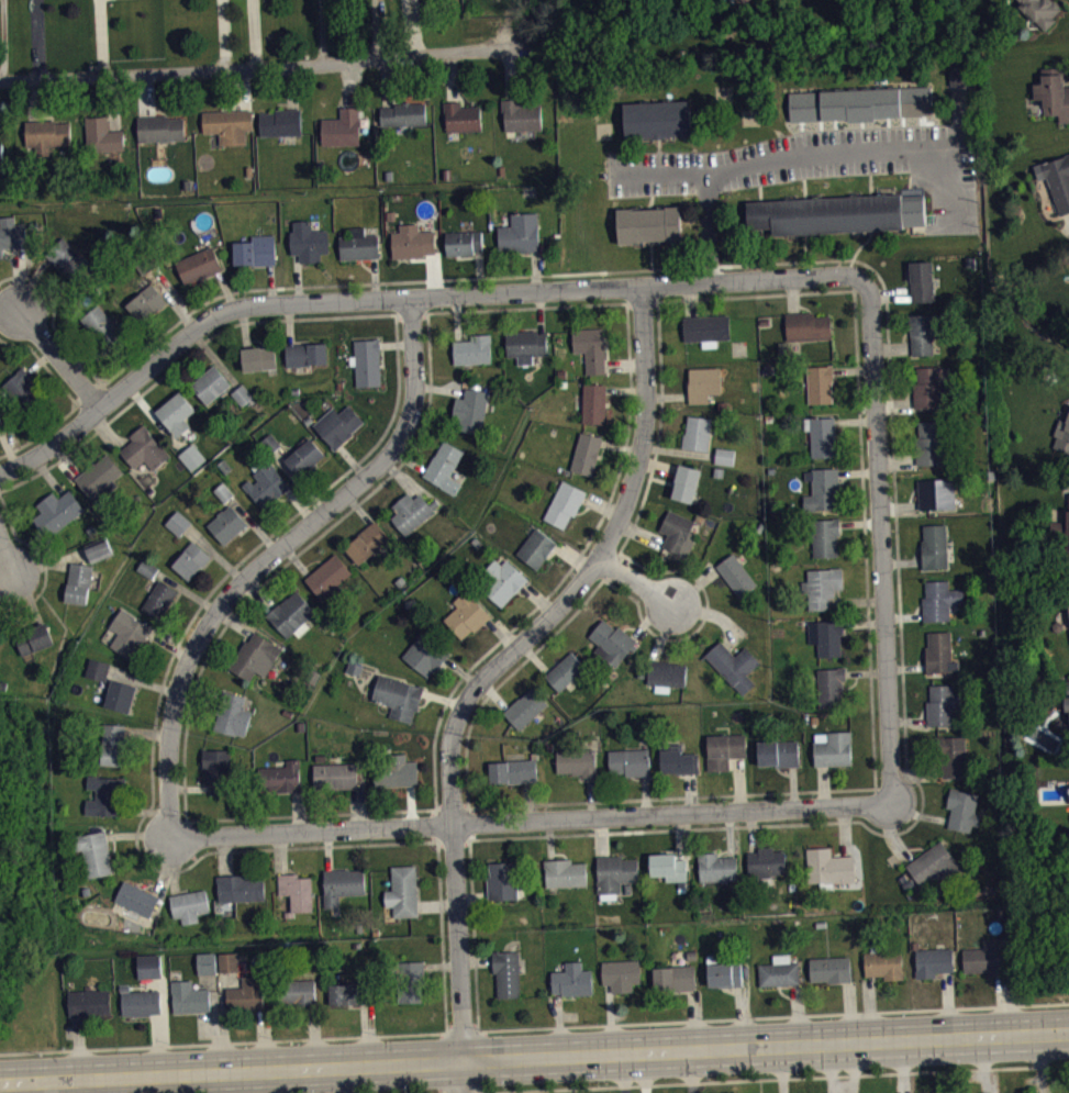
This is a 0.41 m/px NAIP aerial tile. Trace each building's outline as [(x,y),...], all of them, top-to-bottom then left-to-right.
[(748,11),(762,0),(739,0),(748,11)] [(1054,1),(1058,0),(1061,3),(1061,8),(1060,10),(1054,16),(1056,20),(1045,30),(1018,5),(1024,1),(1022,0),(1052,0),(1054,1)] [(949,60),(950,86),(971,85),(970,60),(949,60)] [(1034,99),(1044,99),(1045,115),(1059,114),(1060,123),(1068,123),(1068,86),(1064,86),(1062,66),(1042,68),(1043,82),(1034,83),(1034,99)] [(932,87),(933,115),(875,118),(875,122),(848,123),(847,120),(791,122),(790,91),(932,87)] [(501,99),(502,118),(504,118),(504,131),(542,130),(541,105),(521,105),(521,98),(501,99)] [(622,103),(624,140),(692,136),(690,100),(622,103)] [(379,107),(380,125),(425,124),(425,102),(410,103),(410,101),(402,101),(402,103),(394,103),(394,107),(379,107)] [(446,131),(482,130),(480,105),(460,105),(460,101),(443,101),(444,112),(445,112),(446,131)] [(339,107),(341,118),(321,119),(322,144),(359,144),(359,107),(339,107)] [(300,108),(301,135),(260,136),(259,112),(275,112),(276,109),(300,108)] [(202,111),(203,133),(219,132),(219,144),(246,144),(246,131),(254,130),(254,109),(202,111)] [(137,115),(138,142),(186,140),(183,116),(169,118),(169,114),(137,115)] [(124,148),(123,130),(109,131),(107,115),(86,116),(88,150),(124,148)] [(25,121),(26,146),(35,145),(36,155),(51,155),(51,145),(70,145),(69,122),(55,123),(55,120),(25,121)] [(1044,178),(1047,177),(1058,211),(1064,214),(1068,212),(1068,153),(1065,155),(1065,156),(1039,165),(1044,178)] [(924,194),(926,224),(903,225),(903,228),(772,236),(771,227),(747,230),(746,200),(924,194)] [(616,208),(617,243),(682,241),(680,205),(616,208)] [(498,226),(499,249),(515,248),(516,252),(538,250),(537,211),(511,213),(511,225),(498,226)] [(3,254),(0,254),(0,224),(0,216),(14,215),(15,223),(25,222),(26,246),(4,247),(3,254)] [(290,231),(291,254),(299,254),(300,261),(321,261),(321,253),(330,253),(327,230),(312,231),(311,221),(293,221),(293,231),(290,231)] [(391,232),(393,258),(425,257),(425,254),(436,254),(435,231),(419,231),(419,223),(400,223),(400,232),(391,232)] [(339,236),(341,259),(380,258),(378,234),(365,235),(365,226),(349,227),(349,236),(339,236)] [(445,232),(447,255),(474,255),(474,252),(482,250),(481,231),(445,232)] [(233,242),(235,265),(276,264),(274,233),(252,234),(252,241),(233,242)] [(63,235),(45,254),(77,288),(96,270),(63,235)] [(175,261),(185,285),(223,269),(213,245),(175,261)] [(910,261),(911,302),(934,301),(933,260),(910,261)] [(124,304),(152,282),(168,301),(141,323),(124,304)] [(79,319),(107,352),(133,332),(123,320),(115,325),(98,303),(79,319)] [(786,313),(788,341),(832,337),(829,315),(814,316),(813,312),(786,313)] [(682,316),(683,342),(701,341),(702,348),(719,347),(717,339),(730,338),(728,314),(682,316)] [(910,315),(912,355),(933,354),(931,314),(910,315)] [(571,328),(574,352),(584,352),(586,373),(606,372),(603,327),(571,328)] [(505,332),(506,356),(516,356),(517,365),(534,364),(533,355),(548,354),(547,333),(538,333),(537,330),(505,332)] [(453,341),(454,364),(492,361),(490,342),(492,342),(491,333),(470,334),(471,339),(453,341)] [(354,339),(355,355),(349,355),(349,365),(355,365),(357,387),(381,386),(379,355),(381,355),(380,337),(354,339)] [(285,345),(287,367),(311,365),(311,364),(327,363),(327,343),(285,345)] [(242,348),(244,371),(277,368),(275,346),(263,347),(261,346),(242,348)] [(190,383),(207,404),(231,383),(214,364),(190,383)] [(809,404),(834,403),(833,364),(828,364),(828,366),(806,366),(809,404)] [(1,386),(16,371),(15,370),(22,366),(32,376),(30,378),(42,394),(22,409),(7,389),(5,387),(1,386)] [(689,367),(721,367),(721,393),(708,393),(709,402),(688,403),(689,367)] [(913,383),(915,408),(948,406),(947,381),(940,382),(940,373),(948,373),(948,367),(916,367),(917,383),(913,383)] [(583,382),(582,422),(605,423),(608,383),(583,382)] [(231,392),(242,405),(253,395),(242,383),(231,392)] [(466,387),(489,391),(482,433),(459,430),(460,420),(450,417),(456,397),(464,398),(466,387)] [(155,411),(169,428),(169,430),(177,438),(182,435),(180,433),(191,426),(185,419),(196,410),(179,390),(155,411)] [(233,400),(243,414),(255,405),(245,391),(233,400)] [(12,424),(2,402),(0,403),(0,429),(12,424)] [(312,424),(333,405),(339,412),(349,404),(364,422),(352,432),(353,433),(335,450),(312,424)] [(1065,422),(1068,411),(1068,452),(1055,447),(1058,437),(1060,437),(1067,423),(1065,422)] [(682,433),(681,447),(708,451),(711,417),(687,415),(684,433),(682,433)] [(834,416),(803,417),(804,431),(810,431),(811,458),(836,457),(834,416)] [(918,421),(920,437),(915,437),(916,465),(949,465),(947,420),(918,421)] [(119,450),(134,468),(144,460),(153,470),(170,456),(148,431),(149,430),(143,424),(129,435),(132,439),(119,450)] [(569,469),(580,431),(603,437),(593,477),(569,469)] [(259,440),(270,432),(281,445),(270,454),(259,440)] [(285,459),(299,476),(326,455),(311,437),(309,438),(307,435),(294,445),(298,448),(285,459)] [(423,475),(455,494),(463,482),(450,476),(465,451),(444,439),(423,475)] [(178,455),(191,470),(207,458),(193,442),(178,455)] [(715,447),(713,462),(734,465),(735,449),(715,447)] [(194,479),(209,467),(195,450),(180,463),(194,479)] [(74,478),(91,499),(101,491),(104,495),(118,484),(112,479),(123,471),(108,453),(74,478)] [(737,457),(719,455),(717,471),(736,473),(737,457)] [(242,484),(263,508),(291,487),(289,482),(287,483),(276,470),(277,469),(269,459),(253,473),(258,479),(253,483),(249,478),(242,484)] [(679,464),(671,498),(692,503),(700,469),(679,464)] [(837,468),(838,491),(836,491),(836,509),(803,510),(803,494),(812,494),(812,480),(803,481),(803,471),(811,471),(811,468),(837,468)] [(917,480),(918,510),(956,508),(954,478),(917,480)] [(543,517),(563,479),(587,491),(575,516),(570,514),(564,528),(543,517)] [(213,490),(224,502),(234,493),(223,480),(213,490)] [(36,504),(53,491),(58,498),(69,489),(86,510),(46,535),(33,516),(41,511),(36,504)] [(216,498),(226,511),(236,503),(225,490),(216,498)] [(390,517),(405,535),(441,503),(435,498),(430,502),(421,493),(414,498),(409,492),(392,506),(397,512),(390,517)] [(1068,509),(1068,500),(1068,569),(1060,569),(1060,533),(1049,533),(1050,521),(1067,522),(1067,514),(1066,512),(1065,509),(1068,509)] [(224,544),(248,524),(231,503),(224,510),(222,509),(218,513),(219,515),(208,525),(224,544)] [(658,529),(668,509),(694,521),(690,532),(698,535),(686,557),(661,546),(667,533),(658,529)] [(181,545),(194,530),(179,517),(167,532),(181,545)] [(813,556),(811,521),(833,520),(833,517),(838,517),(839,535),(837,536),(837,555),(813,556)] [(345,547),(359,565),(392,538),(376,520),(357,533),(359,536),(345,547)] [(923,525),(945,524),(947,567),(929,567),(928,569),(923,570),(921,540),(924,540),(923,525)] [(515,553),(537,569),(557,542),(535,526),(515,553)] [(83,545),(91,561),(115,551),(105,535),(83,545)] [(171,565),(189,580),(200,567),(203,568),(212,557),(192,539),(171,565)] [(116,562),(110,544),(86,552),(93,570),(116,562)] [(304,578),(322,599),(353,573),(335,553),(304,578)] [(715,566),(739,596),(758,583),(733,553),(715,566)] [(136,569),(152,579),(159,568),(144,558),(136,569)] [(502,607),(527,578),(508,558),(502,564),(495,558),(485,572),(493,581),(483,591),(502,607)] [(64,601),(70,561),(93,565),(90,587),(88,587),(86,604),(64,601)] [(161,576),(146,566),(139,577),(154,586),(161,576)] [(808,570),(829,569),(829,567),(842,567),(843,589),(835,590),(835,596),(832,596),(833,610),(809,611),(808,593),(802,593),(801,581),(808,581),(808,570)] [(142,607),(160,579),(178,590),(160,620),(142,607)] [(925,581),(926,596),(922,598),(923,622),(950,621),(949,604),(965,604),(964,589),(949,589),(948,580),(925,581)] [(443,618),(461,638),(471,629),(474,632),(492,615),(467,589),(453,601),(457,605),(443,618)] [(265,614),(287,596),(288,598),(296,590),(315,611),(305,621),(310,626),(299,636),(293,632),(287,638),(265,614)] [(108,625),(120,606),(153,628),(141,648),(137,646),(129,658),(109,645),(118,632),(108,625)] [(588,636),(603,618),(615,628),(619,625),(641,642),(633,653),(630,650),(616,667),(597,655),(598,653),(593,650),(598,644),(588,636)] [(806,621),(809,644),(817,644),(819,657),(840,656),(839,634),(843,634),(843,620),(806,621)] [(14,635),(23,656),(54,643),(46,621),(14,635)] [(401,656),(427,677),(432,671),(435,672),(450,653),(422,631),(401,656)] [(925,647),(928,647),(927,632),(950,631),(951,660),(958,660),(958,669),(951,670),(953,672),(933,672),(932,673),(926,673),(925,647)] [(229,667),(245,639),(248,642),(255,632),(282,649),(266,677),(256,671),(249,681),(229,667)] [(700,658),(720,640),(735,656),(746,646),(761,661),(746,673),(756,683),(743,695),(734,685),(733,687),(709,659),(704,662),(700,658)] [(543,677),(559,691),(584,667),(569,651),(543,677)] [(90,657),(86,674),(105,681),(110,662),(90,657)] [(687,663),(684,687),(671,685),(670,693),(654,691),(654,684),(645,683),(645,678),(635,678),(637,657),(670,660),(670,663),(687,663)] [(349,660),(346,671),(360,676),(364,665),(349,660)] [(113,671),(93,665),(88,684),(108,689),(113,671)] [(817,669),(819,707),(843,707),(842,681),(845,681),(845,667),(837,667),(837,669),(817,669)] [(379,674),(372,700),(391,705),(389,716),(412,723),(415,710),(417,711),(424,688),(379,674)] [(103,705),(129,713),(137,685),(112,678),(103,705)] [(931,701),(926,701),(927,725),(956,724),(955,710),(961,710),(960,693),(954,694),(953,684),(929,685),(931,701)] [(503,712),(521,729),(549,703),(532,687),(520,699),(519,696),(503,712)] [(212,728),(235,735),(236,733),(245,735),(252,711),(244,709),(247,695),(222,689),(212,728)] [(1058,706),(1063,743),(1068,743),(1068,704),(1058,706)] [(101,763),(122,766),(125,725),(103,723),(101,763)] [(813,741),(814,766),(853,765),(850,730),(826,732),(826,733),(814,734),(815,741),(813,741)] [(706,735),(708,771),(731,770),(730,757),(746,756),(745,734),(706,735)] [(965,736),(945,737),(945,736),(936,736),(938,738),(942,777),(969,776),(965,736)] [(757,740),(758,765),(775,765),(776,767),(800,766),(798,740),(778,741),(778,739),(757,740)] [(658,745),(660,772),(675,772),(677,773),(699,772),(698,754),(684,754),(681,750),(681,744),(658,745)] [(556,749),(557,773),(572,772),(572,774),(582,773),(582,777),(595,776),(595,747),(556,749)] [(202,748),(202,768),(204,768),(204,782),(211,782),(211,793),(232,793),(231,748),(202,748)] [(608,749),(609,771),(624,771),(624,777),(649,776),(648,748),(608,749)] [(375,787),(419,784),(416,760),(407,760),(405,752),(388,754),(389,761),(374,762),(375,787)] [(489,762),(490,783),(522,781),(523,795),(539,794),(536,758),(537,752),(531,754),(531,758),(506,759),(506,761),(489,762)] [(258,767),(259,789),(278,788),(278,791),(302,790),(300,758),(286,759),(287,765),(258,767)] [(313,763),(314,788),(358,787),(357,762),(313,763)] [(88,774),(87,788),(96,789),(96,800),(87,799),(86,814),(118,816),(118,804),(124,805),(125,777),(116,777),(116,778),(99,777),(99,774),(88,774)] [(950,788),(946,807),(951,808),(947,827),(970,832),(971,825),(979,825),(980,822),(982,822),(983,814),(975,813),(978,794),(958,791),(958,789),(950,788)] [(105,829),(111,857),(110,857),(112,872),(88,878),(82,849),(75,850),(71,835),(81,834),(82,835),(105,829)] [(905,866),(920,886),(928,879),(934,884),(947,877),(954,883),(968,872),(940,840),(905,866)] [(747,852),(749,878),(770,878),(771,874),(786,873),(784,850),(773,851),(773,846),(757,847),(757,851),(747,852)] [(806,848),(809,883),(820,882),(821,889),(833,888),(833,882),(855,881),(854,856),(832,857),(831,847),(806,848)] [(698,854),(698,860),(699,860),(700,881),(737,880),(736,856),(717,857),(717,851),(698,854)] [(649,854),(650,875),(665,875),(666,881),(688,880),(687,858),(678,858),(677,852),(649,854)] [(597,856),(598,881),(597,881),(597,894),(599,894),(600,900),(617,899),(617,893),(622,892),(621,882),(639,882),(638,858),(622,859),(622,855),(597,856)] [(543,859),(544,868),(545,867),(546,886),(588,885),(586,862),(571,862),(571,858),(543,859)] [(489,862),(489,875),(486,875),(487,900),(519,899),(519,896),(523,896),(522,888),(517,888),(516,861),(489,862)] [(391,865),(416,865),(419,916),(394,917),(393,905),(386,906),(385,890),(392,890),(391,865)] [(325,907),(324,893),(326,893),(324,869),(330,868),(330,866),(347,866),(347,868),(349,868),(350,870),(365,869),(366,894),(341,895),(341,907),(325,907)] [(278,873),(299,872),(299,877),(312,877),(314,910),(294,912),(294,916),(285,917),(285,911),(291,911),(290,894),(279,895),(278,873)] [(216,875),(219,902),(266,900),(264,879),(249,879),(248,873),(216,875)] [(124,880),(114,900),(149,917),(159,897),(124,880)] [(169,895),(174,917),(180,916),(182,924),(199,921),(198,913),(210,911),(205,889),(169,895)] [(962,949),(964,972),(988,971),(989,973),(1007,973),(1005,938),(983,939),(983,948),(962,949)] [(865,952),(866,977),(883,975),(884,980),(903,979),(901,950),(883,951),(882,943),(871,944),(871,952),(865,952)] [(915,949),(916,978),(935,977),(935,972),(954,971),(953,948),(915,949)] [(492,950),(493,972),(497,972),(497,996),(521,997),(520,951),(503,951),(503,950),(492,950)] [(197,952),(198,974),(216,972),(215,951),(197,952)] [(219,952),(220,971),(240,970),(238,951),(219,952)] [(136,955),(138,979),(163,977),(160,953),(136,955)] [(705,953),(708,985),(733,984),(734,986),(743,985),(740,963),(740,961),(716,963),(715,953),(705,953)] [(758,964),(759,985),(800,984),(798,962),(791,962),(790,953),(772,955),(773,963),(758,964)] [(810,958),(811,981),(827,980),(827,983),(851,981),(849,956),(810,958)] [(602,961),(603,984),(610,984),(611,992),(634,991),(633,983),(641,982),(639,959),(602,961)] [(222,980),(241,979),(240,960),(221,961),(222,980)] [(424,960),(426,1001),(394,1002),(393,983),(401,982),(400,961),(424,960)] [(552,971),(553,993),(561,992),(561,995),(592,994),(591,969),(581,970),(581,960),(565,961),(565,970),(552,971)] [(653,968),(654,992),(694,990),(694,964),(653,968)] [(226,988),(227,1011),(265,1008),(263,974),(242,977),(243,986),(226,988)] [(170,980),(170,993),(172,993),(174,1012),(211,1010),(210,988),(193,988),(192,979),(170,980)] [(279,1004),(278,980),(315,979),(316,1005),(296,1006),(294,1003),(279,1004)] [(330,984),(331,1005),(375,1003),(374,980),(346,981),(347,983),(330,984)] [(119,983),(119,992),(121,992),(122,1015),(132,1015),(132,1017),(151,1015),(152,1013),(162,1013),(162,990),(130,991),(129,983),(119,983)] [(67,990),(68,1015),(111,1013),(110,989),(67,990)]
